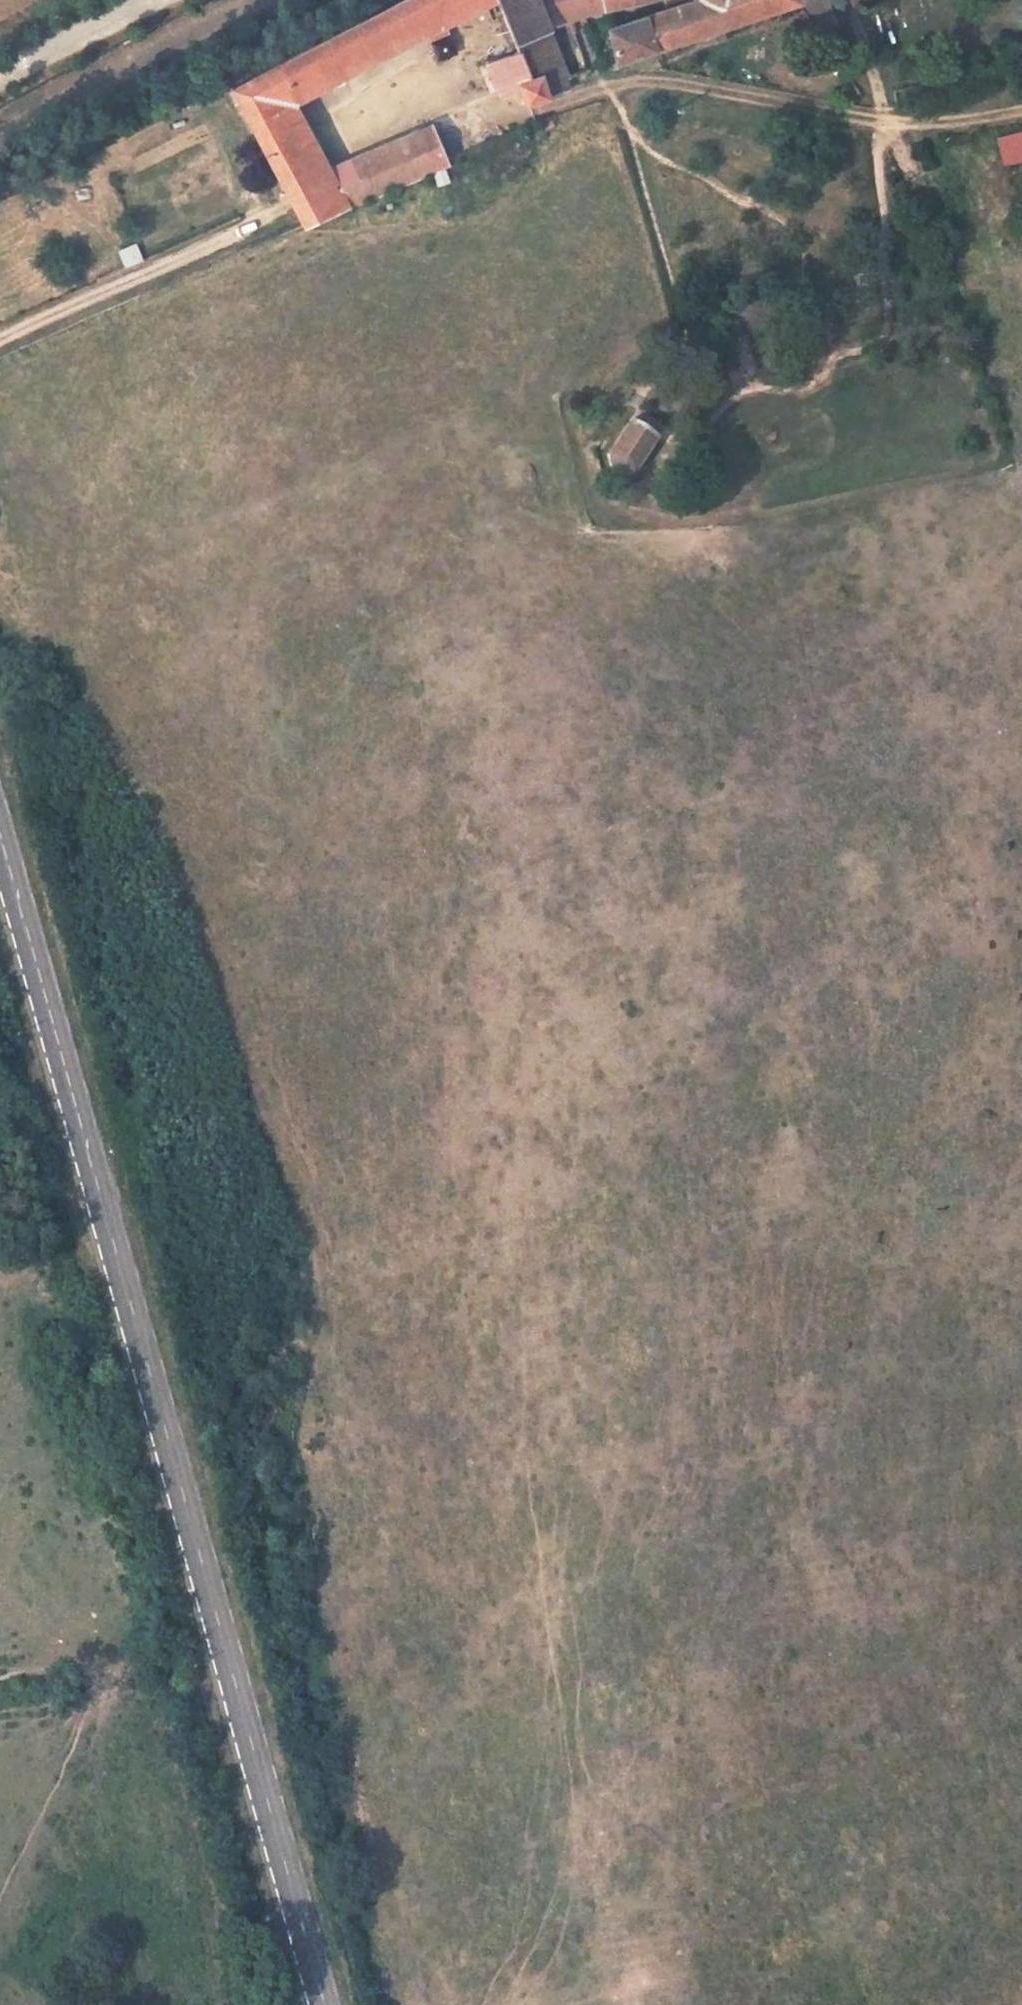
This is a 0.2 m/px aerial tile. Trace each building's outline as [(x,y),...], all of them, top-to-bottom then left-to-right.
[(433,27),(422,0),(379,0),(232,78),(307,217),(455,151),(438,117),(333,163),(295,91),(433,27)] [(433,27),(483,0),(422,0),(433,27)] [(508,31),(553,13),(546,0),(492,0),(508,31)] [(553,13),(596,0),(546,0),(553,13)] [(604,24),(615,54),(767,3),(769,7),(779,4),(788,0),(680,0),(604,24)] [(515,50),(529,71),(522,78),(536,95),(537,96),(572,82),(566,69),(572,65),(566,46),(553,13),(508,31),(514,48),(515,50)] [(515,50),(514,48),(489,57),(502,88),(517,82),(524,98),(536,95),(522,78),(529,71),(515,50)] [(997,135),(1001,165),(1021,162),(1021,131),(997,135)] [(124,267),(143,261),(138,242),(118,248),(124,267)] [(624,478),(662,437),(643,421),(631,410),(597,451),(593,465),(608,480),(624,478)]
